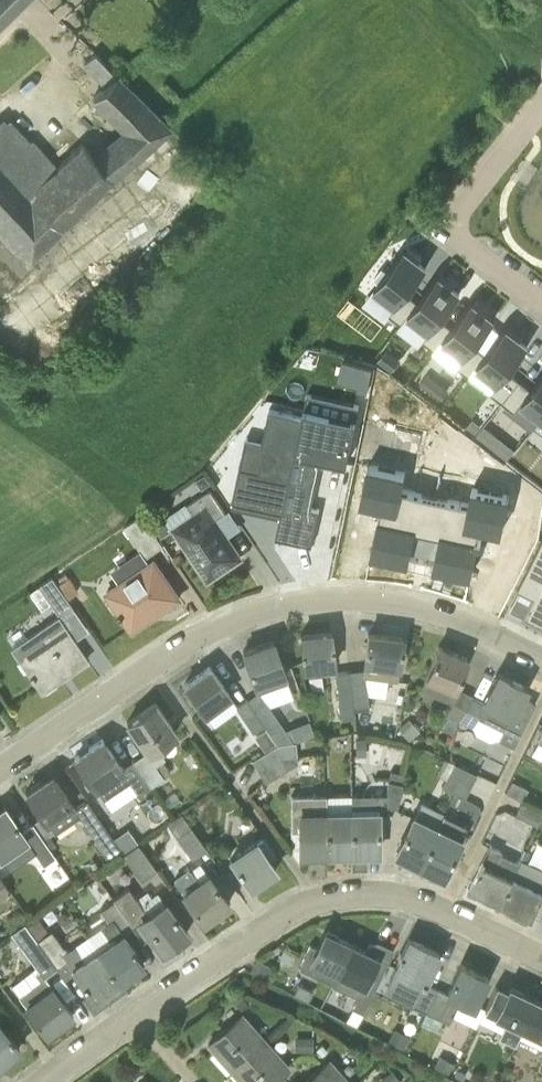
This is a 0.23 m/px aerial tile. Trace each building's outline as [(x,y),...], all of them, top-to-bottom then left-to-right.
[(24,0),(0,0),(0,23),(24,0)] [(105,85),(116,74),(95,52),(84,63),(105,85)] [(105,85),(94,97),(113,116),(139,92),(119,72),(116,74),(105,85)] [(124,127),(94,153),(118,179),(174,127),(139,92),(113,116),(124,127)] [(9,120),(4,115),(0,119),(0,223),(33,259),(66,227),(31,190),(58,165),(33,138),(32,140),(11,117),(9,120)] [(118,179),(94,153),(82,142),(58,165),(31,190),(66,227),(118,179)] [(416,255),(418,253),(410,246),(408,248),(391,269),(389,267),(379,279),(382,281),(378,287),(400,304),(394,311),(407,320),(412,313),(411,313),(423,298),(412,289),(430,266),(416,255)] [(450,281),(452,279),(443,272),(441,275),(423,298),(411,313),(433,330),(428,337),(440,346),(446,340),(445,339),(457,324),(445,315),(463,292),(450,281)] [(483,308),(485,305),(477,298),(445,339),(467,356),(461,363),(474,373),(479,366),(478,365),(490,350),(479,341),(497,318),(483,308)] [(517,334),(519,331),(510,325),(508,327),(490,350),(478,365),(479,366),(500,382),(495,389),(507,399),(524,377),(512,368),(530,345),(517,334)] [(338,380),(358,385),(357,389),(368,391),(373,365),(343,359),(338,380)] [(428,372),(419,383),(429,391),(438,380),(428,372)] [(536,386),(524,377),(507,399),(519,408),(525,401),(541,415),(541,379),(536,386)] [(315,491),(321,465),(322,457),(326,458),(347,462),(357,417),(305,406),(303,415),(282,512),(276,536),(313,544),(320,508),(312,506),(315,491)] [(233,498),(233,501),(282,512),(303,415),(270,408),(263,440),(247,436),(241,465),(234,498),(233,498)] [(471,420),(466,426),(475,433),(482,425),(476,420),(471,420)] [(475,436),(487,446),(497,434),(485,425),(475,436)] [(414,436),(378,428),(362,501),(383,505),(373,552),(408,560),(435,565),(471,573),(481,525),(502,530),(509,494),(475,486),(467,521),(398,507),(414,436)] [(198,481),(203,489),(211,483),(205,476),(198,481)] [(195,515),(176,528),(209,577),(240,557),(215,519),(226,512),(210,489),(188,504),(195,515)] [(146,557),(164,544),(143,513),(125,526),(146,557)] [(519,589),(534,596),(524,617),(541,626),(541,542),(519,589)] [(133,629),(180,597),(155,558),(107,591),(133,629)] [(57,581),(68,596),(79,589),(68,574),(57,581)] [(75,608),(70,601),(68,596),(57,581),(53,575),(39,584),(62,617),(75,608)] [(35,600),(46,593),(39,584),(29,591),(35,600)] [(42,690),(88,659),(62,621),(40,635),(43,640),(19,656),(42,690)] [(332,631),(301,634),(304,668),(335,664),(332,631)] [(398,680),(403,637),(369,632),(364,668),(350,669),(353,704),(368,703),(366,676),(398,680)] [(273,639),(244,650),(259,692),(273,687),(270,679),(286,673),(273,639)] [(456,687),(467,657),(439,645),(421,689),(453,701),(447,713),(460,720),(473,695),(456,687)] [(210,665),(185,683),(206,713),(231,694),(210,665)] [(354,712),(353,704),(350,669),(336,671),(340,714),(354,712)] [(522,695),(527,686),(499,672),(485,701),(473,695),(460,720),(474,726),(481,713),(504,724),(498,738),(514,746),(536,702),(522,695)] [(250,702),(265,724),(270,732),(282,724),(261,694),(250,702)] [(265,724),(250,702),(248,698),(236,706),(254,732),(265,724)] [(157,763),(163,759),(165,757),(157,745),(177,731),(156,702),(128,721),(148,750),(134,760),(152,785),(166,776),(157,763)] [(410,740),(420,730),(408,718),(398,727),(410,740)] [(255,734),(266,750),(276,743),(265,727),(255,734)] [(152,785),(134,760),(123,767),(103,738),(75,757),(105,799),(131,781),(139,794),(152,785)] [(356,754),(365,754),(365,738),(356,738),(356,754)] [(252,759),(259,770),(281,757),(297,755),(296,741),(279,743),(252,759)] [(297,755),(281,757),(288,769),(298,763),(297,755)] [(259,770),(265,781),(266,782),(288,769),(281,757),(259,770)] [(446,777),(448,773),(454,762),(444,757),(437,772),(446,777)] [(172,771),(163,759),(157,763),(166,776),(172,771)] [(471,785),(477,774),(454,762),(448,773),(471,785)] [(352,793),(352,811),(353,851),(379,851),(378,812),(382,812),(383,805),(397,808),(404,773),(390,770),(386,792),(352,793)] [(76,807),(74,804),(52,773),(26,790),(56,832),(80,816),(107,856),(120,847),(87,800),(76,807)] [(465,797),(471,785),(448,773),(446,777),(442,786),(465,797)] [(327,852),(326,811),(326,793),(291,793),(292,829),(301,829),(301,852),(327,852)] [(445,812),(423,801),(422,801),(415,816),(414,815),(396,852),(420,864),(423,859),(445,812)] [(517,814),(537,824),(541,814),(541,810),(524,801),(517,814)] [(44,838),(44,837),(34,823),(23,831),(5,805),(0,809),(0,853),(2,856),(27,838),(45,864),(57,856),(51,847),(44,838)] [(327,852),(353,851),(352,811),(326,811),(327,852)] [(182,812),(168,823),(192,857),(207,847),(182,812)] [(443,875),(468,823),(445,812),(423,859),(420,864),(443,875)] [(51,847),(56,843),(49,833),(44,837),(44,838),(51,847)] [(277,869),(270,858),(277,853),(264,834),(257,839),(231,856),(251,886),(277,869)] [(521,857),(523,852),(492,837),(482,859),(468,887),(499,902),(521,857)] [(123,853),(142,879),(157,869),(138,842),(123,853)] [(499,902),(530,917),(541,892),(541,868),(521,857),(499,902)] [(230,902),(209,874),(200,881),(190,867),(175,879),(205,920),(230,902)] [(10,891),(0,876),(0,898),(10,891)] [(144,907),(137,898),(129,886),(113,897),(114,899),(134,927),(143,939),(151,934),(163,950),(188,932),(160,895),(152,901),(144,907)] [(125,933),(134,927),(114,899),(101,909),(109,920),(101,926),(111,940),(98,949),(120,981),(144,964),(135,952),(138,950),(125,933)] [(97,997),(120,981),(98,949),(85,958),(75,944),(67,950),(53,929),(50,931),(37,915),(26,923),(57,966),(65,978),(76,971),(86,985),(88,984),(97,997)] [(73,1014),(45,975),(57,966),(26,923),(25,922),(12,932),(40,970),(36,973),(41,980),(20,995),(48,1033),(73,1014)] [(333,983),(352,943),(325,930),(317,946),(311,943),(300,967),(333,983)] [(439,952),(423,945),(409,938),(395,968),(388,982),(407,991),(402,1000),(426,1012),(437,988),(425,982),(439,952)] [(372,968),(378,956),(352,943),(333,983),(332,984),(358,997),(352,1008),(363,1013),(375,989),(383,974),(372,968)] [(488,976),(465,965),(461,963),(447,993),(437,988),(426,1012),(449,1023),(460,1000),(474,1006),(488,976)] [(293,994),(308,1001),(313,990),(298,983),(293,994)] [(537,999),(510,987),(508,991),(495,985),(485,1007),(508,1019),(500,1036),(516,1044),(520,1035),(537,999)] [(241,995),(234,1000),(241,1009),(248,1003),(241,995)] [(537,999),(520,1035),(541,1046),(541,1002),(537,999)] [(233,1069),(266,1040),(243,1014),(209,1043),(233,1069)] [(20,1047),(0,1024),(0,1064),(20,1047)] [(404,1052),(412,1036),(394,1027),(386,1043),(404,1052)] [(313,1050),(313,1036),(295,1036),(295,1050),(313,1050)] [(289,1066),(266,1040),(233,1069),(244,1081),(271,1081),(289,1066)] [(316,1048),(322,1055),(327,1050),(322,1043),(316,1048)] [(447,1074),(454,1061),(439,1054),(433,1066),(447,1074)] [(330,1060),(305,1081),(350,1081),(330,1060)] [(463,1079),(466,1073),(457,1068),(454,1074),(463,1079)] [(392,1069),(377,1080),(379,1081),(396,1081),(400,1080),(392,1069)]
